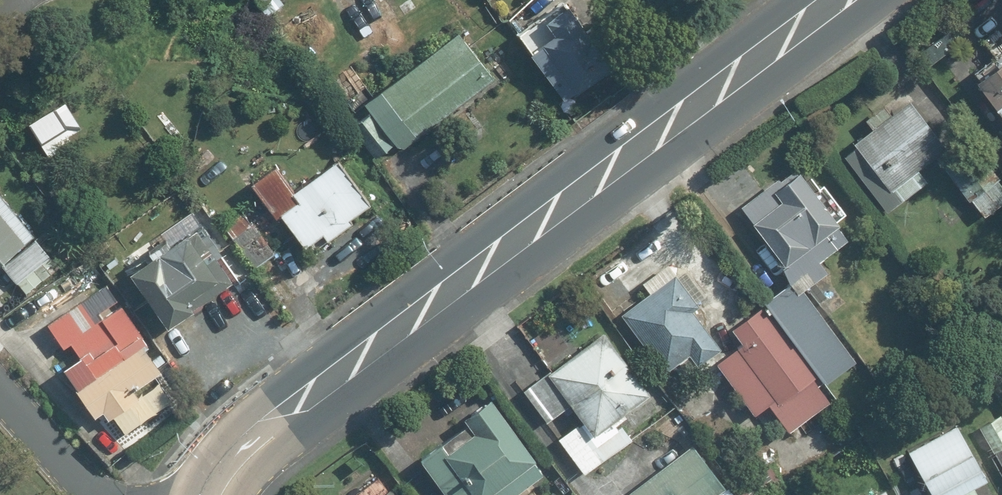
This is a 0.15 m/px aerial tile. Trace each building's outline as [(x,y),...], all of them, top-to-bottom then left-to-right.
[(410,18),(436,0),(399,0),(410,18)] [(577,0),(572,0),(522,34),(566,100),(626,59),(600,19),(593,24),(577,0)] [(952,29),(919,53),(928,66),(961,42),(952,29)] [(461,31),(366,103),(373,112),(364,118),(388,150),(397,143),(403,151),(498,79),(461,31)] [(994,59),(978,71),(1001,104),(1001,63),(999,66),(994,59)] [(948,149),(912,101),(894,115),(886,105),(868,118),(876,128),(859,142),(863,147),(848,158),(890,213),(931,181),(922,169),(948,149)] [(944,165),(984,216),(1001,202),(1001,179),(973,142),(944,165)] [(354,216),(372,205),(343,159),(294,190),(279,167),(256,181),(279,218),(286,213),(307,246),(327,233),(331,239),(358,221),(354,216)] [(768,304),(827,384),(860,360),(806,288),(829,271),(822,261),(844,244),(834,231),(842,225),(839,221),(847,214),(825,185),(821,188),(812,176),(808,178),(798,165),(743,206),(787,265),(784,267),(794,281),(766,301),(768,304)] [(1,265),(25,295),(60,267),(0,192),(0,266),(1,265)] [(245,213),(226,229),(257,265),(276,249),(245,213)] [(231,273),(201,228),(135,271),(171,324),(232,285),(226,276),(231,273)] [(700,304),(678,275),(625,315),(667,371),(690,354),(698,365),(723,347),(694,308),(700,304)] [(78,389),(96,414),(103,410),(110,420),(135,402),(130,395),(167,368),(122,305),(97,323),(83,303),(54,324),(93,378),(78,389)] [(717,364),(755,415),(770,404),(791,431),(837,397),(827,384),(768,304),(735,328),(746,343),(717,364)] [(572,403),(585,421),(561,439),(586,472),(631,439),(617,421),(653,394),(605,330),(525,390),(548,421),(572,403)] [(444,442),(421,459),(448,494),(488,494),(491,493),(493,494),(518,494),(548,473),(494,398),(465,419),(475,433),(450,452),(444,442)] [(1001,451),(1001,415),(982,426),(997,454),(1001,451)] [(977,485),(989,479),(960,425),(908,452),(931,494),(982,494),(977,485)] [(698,443),(630,494),(631,494),(737,494),(698,443)]
